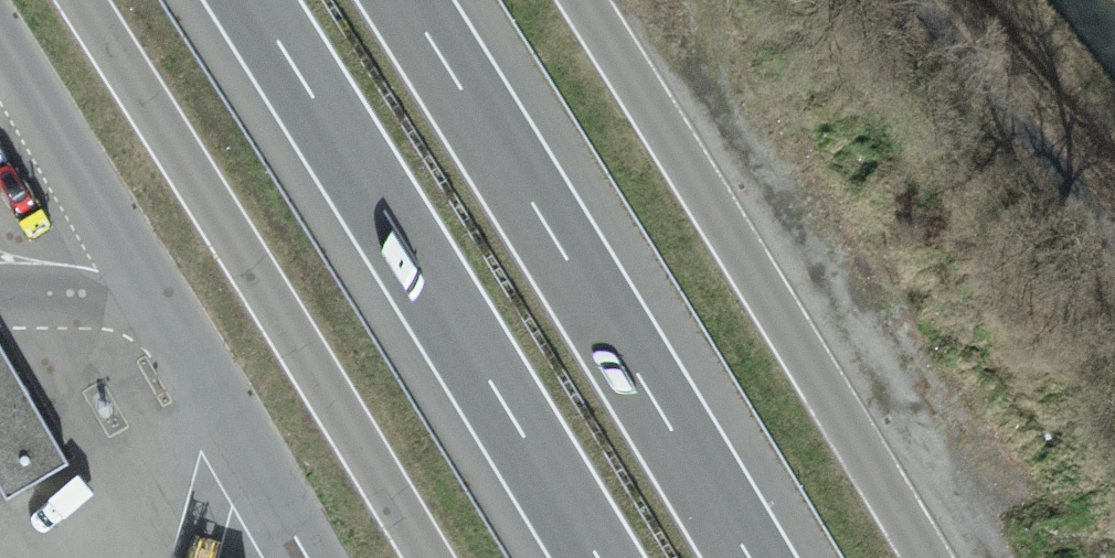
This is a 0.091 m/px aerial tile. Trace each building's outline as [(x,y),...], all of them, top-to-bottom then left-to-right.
[(0,507),(66,471),(0,352),(0,506),(0,507)]
